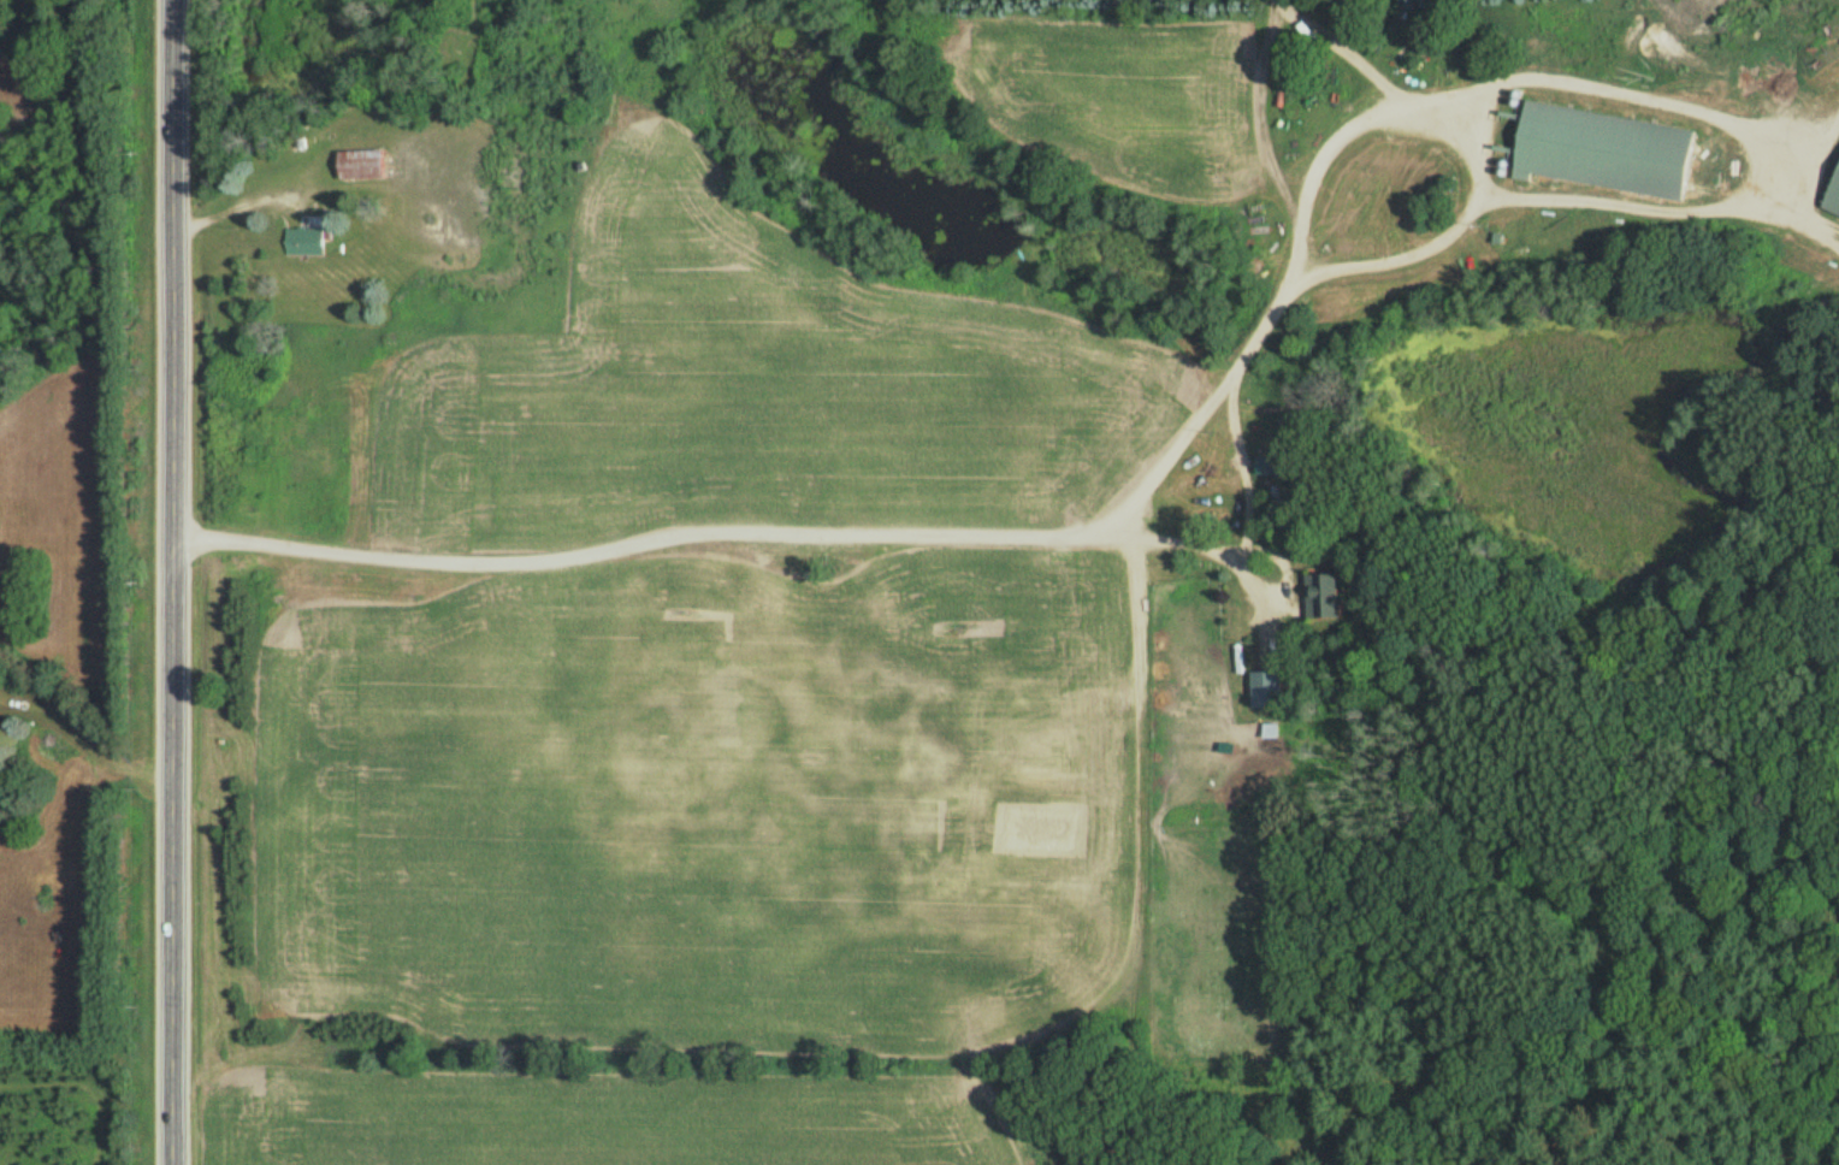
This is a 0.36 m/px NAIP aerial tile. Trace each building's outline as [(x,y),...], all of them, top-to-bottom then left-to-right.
[(1703,129),(1529,101),(1517,178),(1535,181),(1536,174),(1692,199),(1703,129)] [(342,179),(389,179),(389,150),(342,150),(342,179)] [(325,255),(325,227),(286,227),(286,255),(325,255)] [(1289,501),(1287,484),(1274,486),(1275,503),(1289,501)] [(1255,672),(1255,708),(1282,708),(1282,672),(1255,672)]
